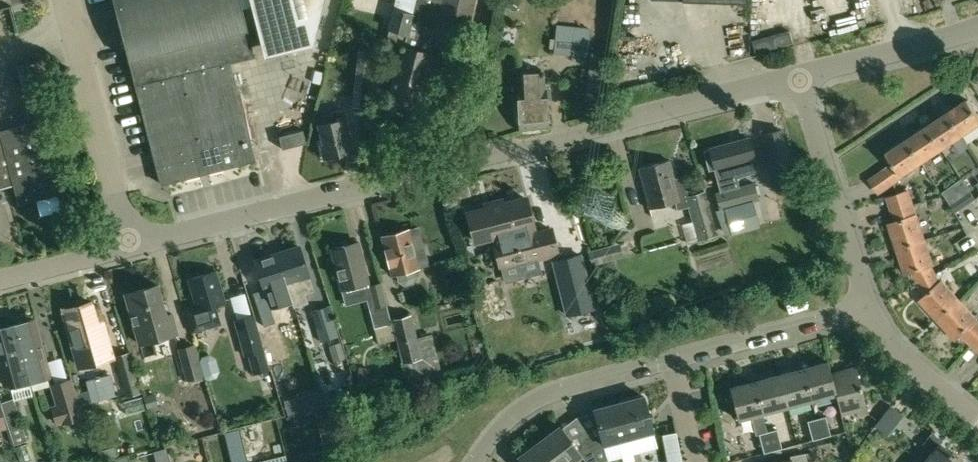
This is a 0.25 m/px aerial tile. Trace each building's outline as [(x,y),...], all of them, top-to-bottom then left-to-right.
[(134,87),(228,63),(253,56),(241,9),(251,6),(261,47),(283,52),(311,45),(323,0),(112,0),(134,87)] [(386,111),(390,125),(402,122),(403,124),(420,120),(419,117),(420,117),(417,105),(422,104),(419,94),(423,80),(453,88),(475,0),(397,0),(389,30),(390,31),(387,42),(404,46),(400,59),(397,58),(393,72),(397,73),(389,102),(391,110),(386,111)] [(556,25),(554,54),(587,58),(590,28),(556,25)] [(585,100),(585,102),(602,104),(603,100),(608,55),(609,47),(592,45),(591,53),(585,100)] [(646,62),(664,57),(661,47),(643,53),(646,62)] [(353,100),(353,108),(366,109),(367,100),(372,52),(359,50),(353,100)] [(228,63),(134,87),(159,185),(253,161),(228,63)] [(519,91),(517,91),(520,130),(549,128),(547,90),(545,90),(544,73),(518,74),(519,91)] [(9,169),(18,205),(61,194),(42,120),(41,120),(33,92),(19,95),(26,124),(0,131),(0,171),(9,169)] [(948,113),(963,136),(964,135),(977,126),(977,114),(969,99),(948,113)] [(335,122),(314,128),(323,159),(346,153),(343,142),(349,141),(344,120),(346,119),(343,109),(332,112),(335,122)] [(948,113),(927,127),(942,149),(954,142),(961,152),(970,147),(963,136),(948,113)] [(927,127),(907,140),(922,163),(942,149),(927,127)] [(303,130),(279,136),(282,150),(307,143),(303,130)] [(782,130),(762,135),(770,162),(767,163),(770,174),(794,168),(792,157),(789,157),(782,130)] [(709,149),(704,151),(709,170),(715,169),(718,179),(717,179),(721,192),(738,187),(736,179),(734,180),(733,176),(757,169),(753,158),(754,158),(749,139),(709,149)] [(894,164),(885,169),(893,183),(903,177),(902,176),(903,176),(922,163),(907,140),(887,153),(894,164)] [(670,161),(639,169),(649,208),(675,201),(678,210),(688,207),(692,222),(697,241),(718,235),(705,191),(688,196),(684,182),(676,185),(670,161)] [(872,186),(887,178),(880,165),(865,174),(872,186)] [(952,173),(941,180),(948,193),(960,186),(952,173)] [(755,186),(717,196),(721,209),(759,199),(755,186)] [(620,220),(627,208),(596,189),(589,201),(620,220)] [(909,190),(888,197),(896,221),(889,224),(894,236),(898,249),(925,240),(917,214),(917,215),(909,190)] [(970,192),(950,205),(956,213),(970,204),(970,203),(975,199),(970,192)] [(490,208),(468,214),(475,242),(493,238),(500,266),(540,255),(541,258),(558,254),(552,230),(532,235),(530,228),(533,227),(526,198),(502,205),(501,201),(489,204),(490,208)] [(753,201),(723,210),(731,233),(760,225),(753,201)] [(409,229),(382,236),(391,275),(396,274),(398,282),(405,286),(413,283),(417,276),(415,269),(419,268),(409,229)] [(925,240),(898,249),(906,274),(912,272),(918,282),(936,273),(932,266),(934,265),(925,240)] [(358,242),(330,250),(340,289),(341,289),(358,284),(368,282),(358,242)] [(610,246),(589,252),(592,266),(614,260),(610,246)] [(300,247),(278,254),(291,297),(292,301),(294,307),(308,302),(305,292),(312,290),(307,275),(309,274),(300,247)] [(567,314),(594,306),(580,251),(553,258),(567,314)] [(278,254),(255,261),(264,289),(270,308),(292,301),(291,297),(278,254)] [(196,305),(185,308),(192,332),(220,324),(215,306),(226,303),(216,271),(188,279),(196,305)] [(936,273),(918,282),(925,296),(921,300),(938,320),(960,300),(942,281),(940,282),(936,273)] [(381,283),(368,286),(374,308),(369,309),(374,329),(392,324),(381,283)] [(157,285),(125,294),(139,345),(177,334),(172,314),(166,315),(157,285)] [(938,320),(947,330),(956,339),(961,335),(977,349),(977,320),(969,310),(960,300),(938,320)] [(92,304),(63,311),(74,346),(80,367),(112,357),(106,336),(101,337),(92,304)] [(330,305),(312,311),(321,342),(327,340),(339,336),(330,305)] [(254,314),(234,320),(244,357),(248,356),(253,375),(270,370),(254,314)] [(411,315),(392,320),(393,324),(397,340),(403,364),(404,364),(408,380),(440,371),(432,334),(417,338),(411,315)] [(34,320),(15,325),(30,383),(50,378),(45,358),(44,358),(34,320)] [(0,329),(0,348),(5,368),(10,388),(30,383),(15,325),(0,329)] [(277,327),(264,331),(274,362),(287,358),(277,327)] [(340,341),(329,344),(334,361),(341,359),(345,358),(340,341)] [(321,343),(309,344),(311,362),(323,360),(321,343)] [(194,344),(177,349),(186,381),(203,376),(194,344)] [(129,352),(114,356),(126,397),(140,394),(129,352)] [(826,363),(802,369),(811,402),(835,395),(830,375),(826,363)] [(359,368),(358,378),(367,379),(368,369),(359,368)] [(855,368),(830,375),(835,395),(840,416),(841,416),(848,414),(854,412),(856,417),(867,414),(855,368)] [(802,369),(778,376),(786,408),(811,402),(802,369)] [(778,376),(754,382),(762,414),(786,408),(778,376)] [(72,379),(50,385),(56,405),(51,406),(57,425),(84,417),(82,411),(77,394),(72,379)] [(754,382),(729,389),(737,421),(751,417),(756,435),(759,435),(764,454),(772,452),(767,432),(762,414),(754,382)] [(87,391),(77,394),(82,411),(92,408),(87,391)] [(319,392),(306,395),(309,409),(323,405),(319,392)] [(154,395),(144,398),(147,409),(157,406),(154,395)] [(142,397),(127,401),(130,413),(145,409),(142,397)] [(643,397),(619,403),(628,438),(653,432),(643,397)] [(13,398),(0,403),(8,427),(14,446),(27,441),(13,398)] [(587,440),(598,461),(608,461),(604,445),(628,438),(619,403),(593,410),(599,434),(587,440)] [(890,406),(874,426),(887,436),(903,416),(890,406)] [(326,408),(315,411),(318,422),(329,419),(326,408)] [(826,417),(815,420),(820,439),(831,436),(826,417)] [(815,420),(808,422),(812,441),(820,439),(815,420)] [(539,441),(554,461),(571,461),(580,455),(585,461),(598,461),(587,440),(573,447),(559,427),(539,441)] [(227,447),(241,443),(238,429),(223,433),(227,447)] [(777,430),(767,432),(772,452),(782,449),(777,430)] [(925,461),(962,461),(940,445),(943,441),(932,432),(922,444),(932,452),(925,461)] [(333,439),(320,442),(323,451),(312,454),(314,461),(339,461),(333,439)] [(518,457),(521,461),(554,461),(539,441),(518,457)] [(26,444),(16,447),(20,461),(30,459),(26,444)] [(114,447),(97,452),(99,461),(117,456),(114,447)] [(153,450),(156,461),(169,461),(165,447),(153,450)] [(783,461),(806,461),(805,453),(789,456),(790,461),(783,461)]
